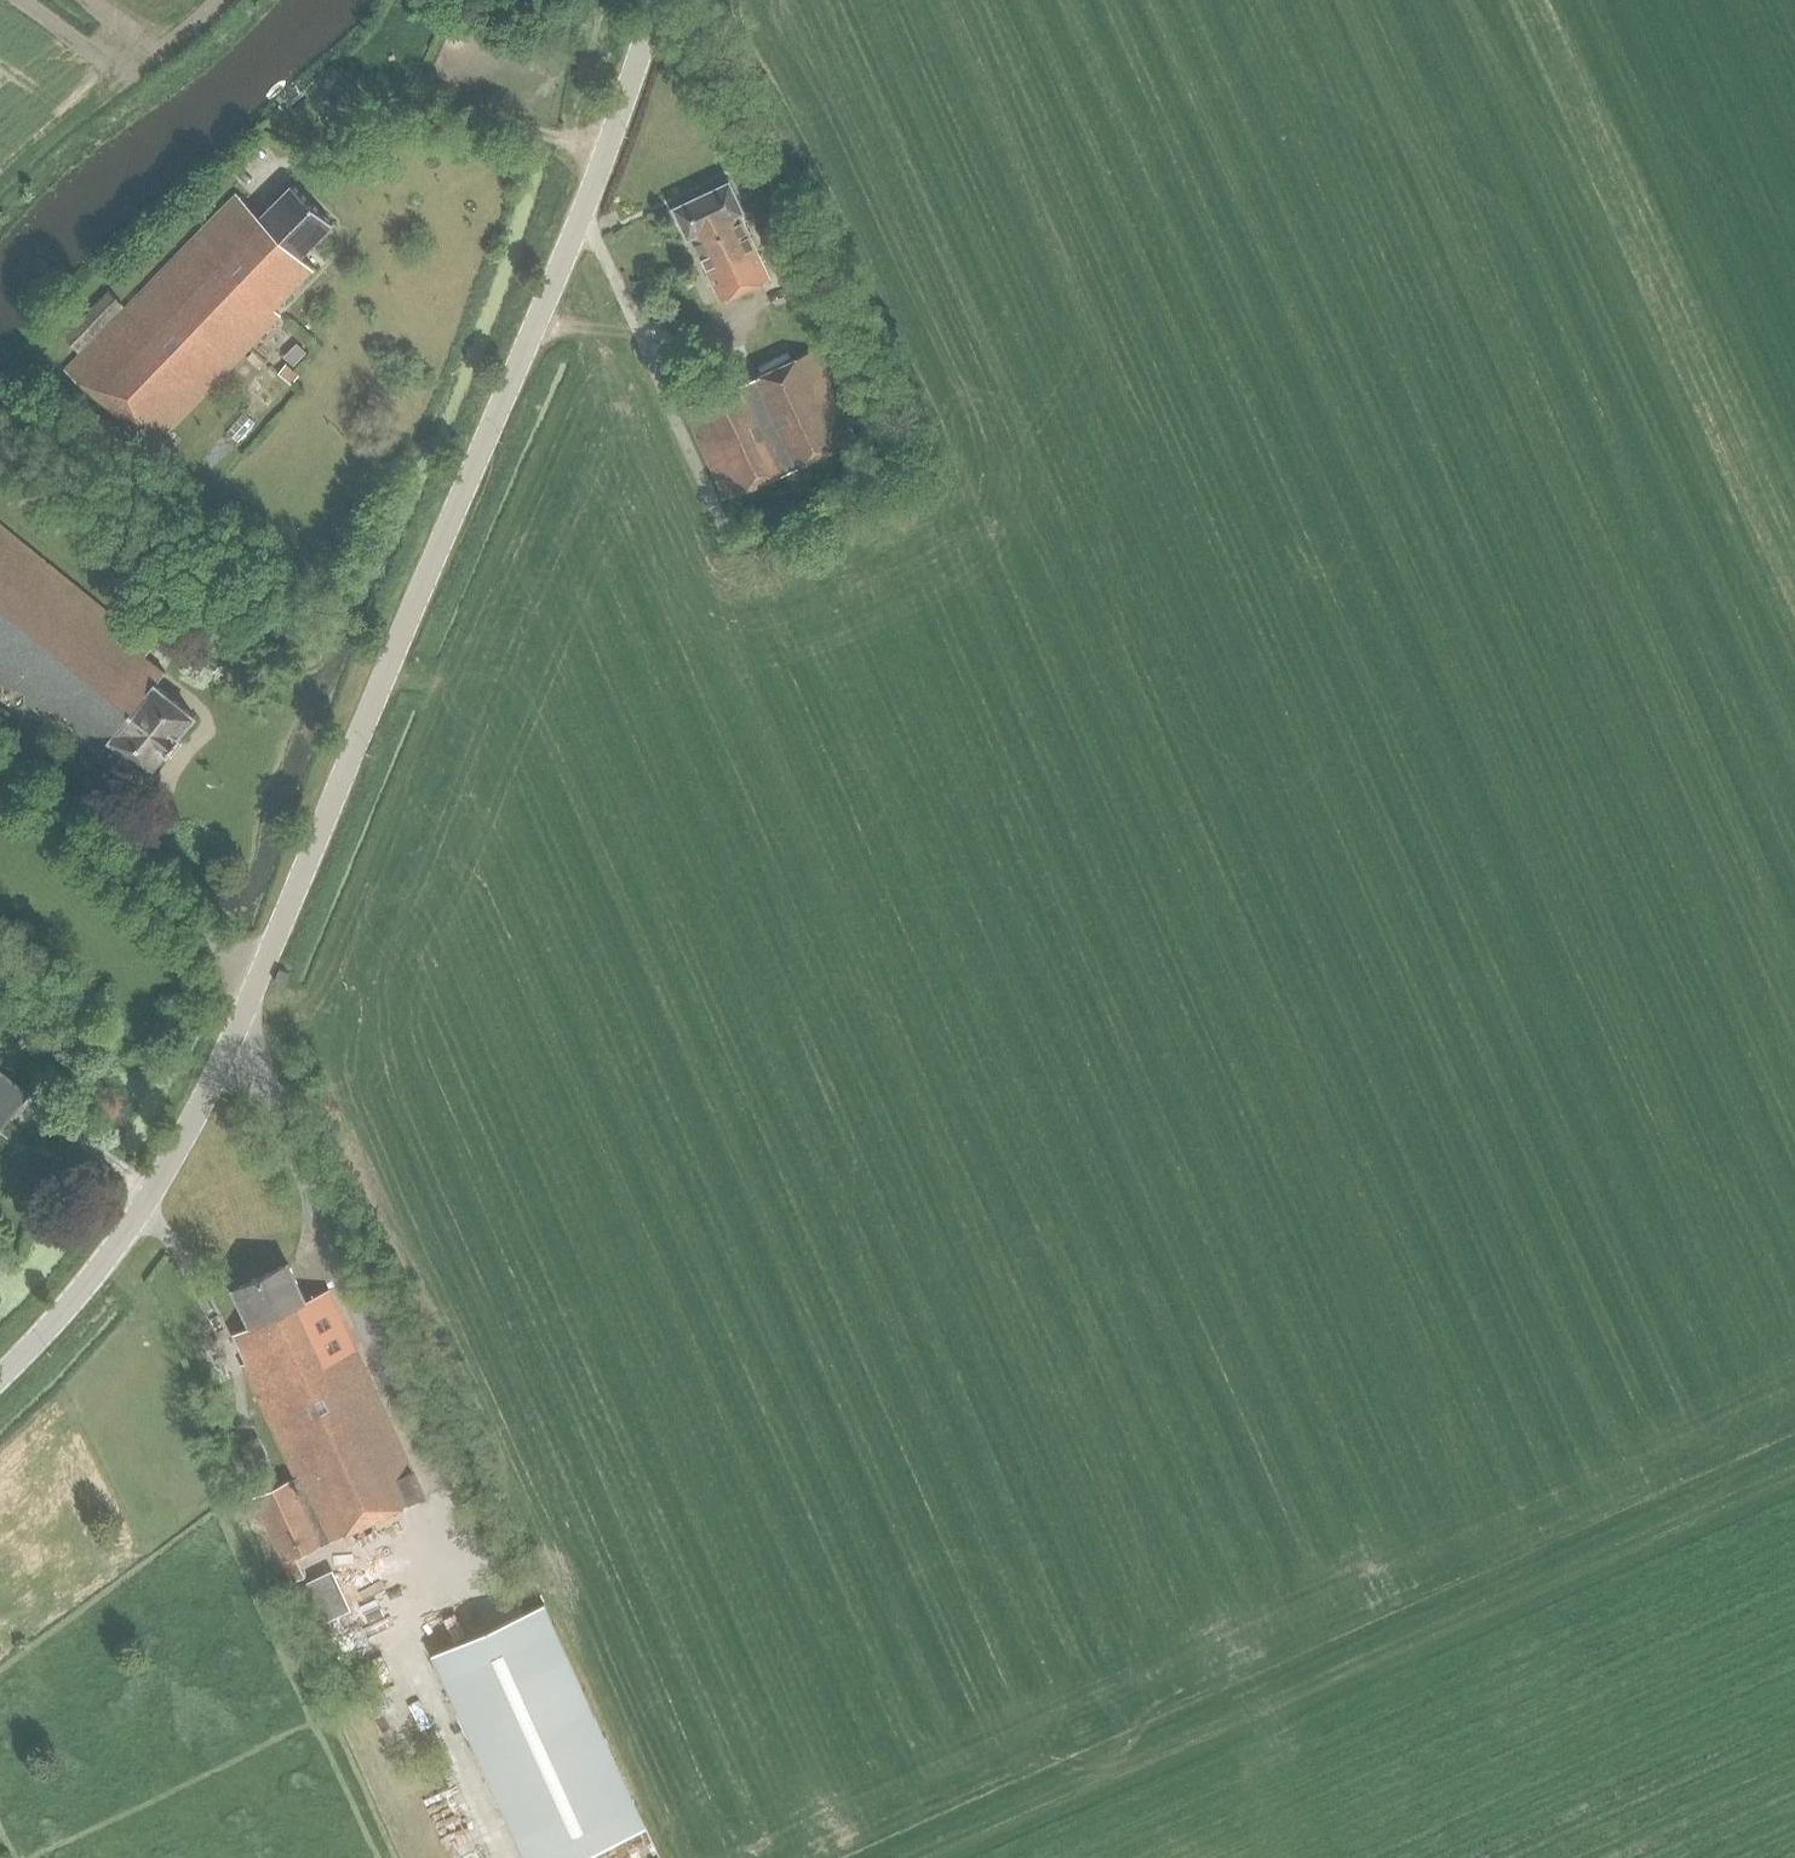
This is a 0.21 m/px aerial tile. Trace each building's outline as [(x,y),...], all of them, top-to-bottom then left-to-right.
[(729,182),(701,195),(747,291),(770,280),(739,214),(743,212),(729,182)] [(300,257),(332,224),(292,185),(260,218),(236,195),(64,370),(154,446),(280,315),(274,309),(313,269),(300,257)] [(701,195),(674,208),(688,238),(692,237),(723,302),(747,291),(701,195)] [(111,289),(67,334),(82,349),(127,304),(111,289)] [(684,408),(726,499),(856,440),(814,350),(684,408)] [(286,365),(279,374),(292,384),(299,375),(286,365)] [(45,717),(52,709),(103,750),(111,741),(149,772),(166,751),(167,752),(179,738),(177,737),(194,716),(156,686),(165,673),(144,656),(151,648),(0,526),(0,680),(45,717)] [(284,985),(288,974),(279,970),(275,982),(284,985)] [(28,1093),(0,1071),(0,1128),(28,1093)] [(297,1556),(326,1543),(425,1496),(330,1290),(307,1301),(290,1264),(235,1290),(252,1326),(236,1333),(249,1362),(244,1364),(296,1477),(254,1496),(285,1562),(294,1581),(306,1575),(297,1556)] [(273,1469),(259,1437),(240,1445),(255,1478),(273,1469)] [(342,1590),(316,1603),(317,1604),(325,1623),(351,1610),(342,1590)] [(432,1655),(525,1857),(577,1857),(647,1826),(545,1603),(432,1655)]
